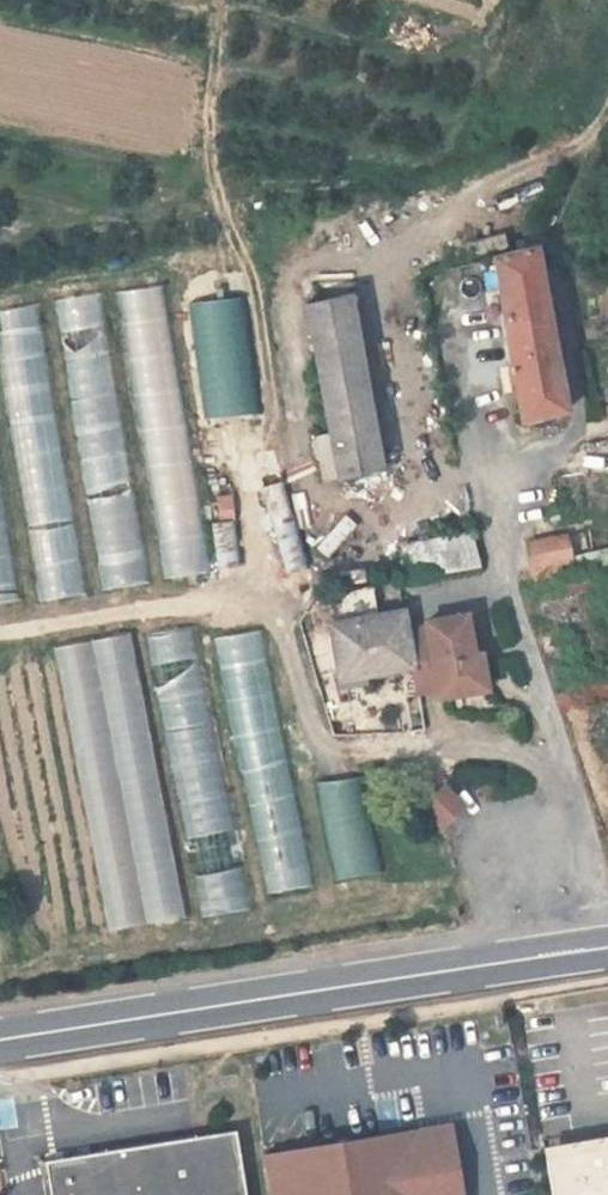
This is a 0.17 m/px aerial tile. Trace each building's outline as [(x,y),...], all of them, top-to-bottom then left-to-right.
[(538,229),(521,233),(525,251),(494,258),(523,421),(567,410),(538,247),(538,229)] [(119,289),(160,577),(206,570),(165,282),(119,289)] [(98,588),(146,581),(102,289),(54,297),(98,588)] [(315,436),(326,483),(340,479),(383,467),(351,293),(307,305),(330,433),(315,436)] [(259,410),(246,294),(189,300),(202,417),(259,410)] [(35,598),(83,591),(39,301),(0,307),(0,365),(35,598)] [(15,599),(0,488),(0,601),(15,599)] [(481,568),(473,535),(402,548),(410,581),(427,578),(481,568)] [(529,543),(534,568),(573,561),(568,536),(529,543)] [(576,576),(573,561),(534,568),(537,587),(576,576)] [(375,674),(414,667),(418,694),(439,690),(480,682),(475,655),(468,615),(427,623),(428,628),(407,632),(403,613),(332,626),(344,687),(376,681),(375,674)] [(188,624),(145,632),(200,915),(243,907),(188,624)] [(217,634),(261,893),(307,885),(262,626),(217,634)] [(105,929),(184,914),(129,629),(50,644),(105,929)] [(482,653),(475,655),(480,682),(439,690),(441,699),(489,690),(482,653)] [(355,773),(315,782),(336,877),(376,868),(355,773)] [(446,787),(426,809),(443,825),(464,804),(446,787)] [(238,1086),(236,1076),(227,1077),(229,1088),(238,1086)] [(451,1126),(422,1130),(433,1194),(462,1194),(451,1126)] [(422,1130),(265,1155),(271,1194),(433,1194),(422,1130)] [(236,1131),(46,1162),(51,1194),(247,1194),(236,1131)] [(546,1160),(607,1149),(607,1139),(544,1151),(546,1160)] [(552,1194),(607,1194),(607,1149),(546,1160),(552,1194)]
